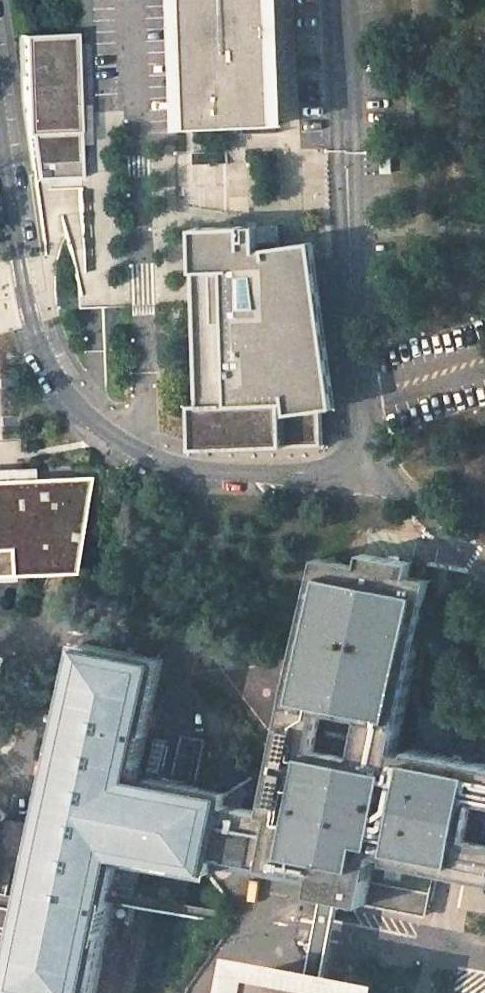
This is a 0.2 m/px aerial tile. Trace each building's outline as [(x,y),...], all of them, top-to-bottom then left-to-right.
[(192,121),(192,130),(277,126),(276,118),(276,99),(275,81),(275,72),(272,0),(187,0),(192,121)] [(76,37),(75,33),(31,34),(21,35),(21,39),(22,76),(23,98),(23,102),(27,129),(28,133),(34,179),(36,179),(46,179),(59,178),(60,178),(65,178),(81,177),(80,156),(80,154),(79,135),(79,131),(79,127),(79,114),(78,103),(78,101),(77,74),(77,60),(76,51),(76,42),(76,37)] [(323,409),(338,408),(332,366),(330,352),(326,325),(322,297),(320,284),(317,259),(315,242),(315,241),(297,244),(282,246),(281,225),(259,226),(249,226),(244,226),(227,227),(218,227),(196,228),(197,256),(198,266),(198,272),(198,290),(199,304),(199,313),(199,320),(200,339),(200,350),(201,366),(202,393),(202,404),(193,404),(193,406),(194,427),(195,450),(225,449),(235,448),(255,448),(273,447),(286,447),(324,445),(323,409)] [(71,579),(91,476),(0,480),(0,580),(71,579)] [(361,565),(358,582),(386,588),(389,571),(410,575),(412,562),(364,552),(361,565)] [(319,557),(312,593),(424,615),(431,579),(410,575),(389,571),(386,588),(358,582),(361,565),(319,557)] [(227,803),(215,855),(317,876),(314,893),(418,914),(427,868),(484,880),(484,762),(413,748),(412,753),(398,750),(424,615),(312,593),(268,812),(227,803)] [(79,644),(59,749),(51,748),(48,763),(57,765),(47,816),(30,813),(28,823),(4,818),(5,814),(0,808),(0,992),(96,992),(114,898),(136,901),(142,871),(137,865),(138,856),(212,870),(215,855),(227,803),(228,791),(150,777),(148,789),(135,786),(160,659),(79,644)] [(254,973),(250,992),(353,992),(254,973)]
